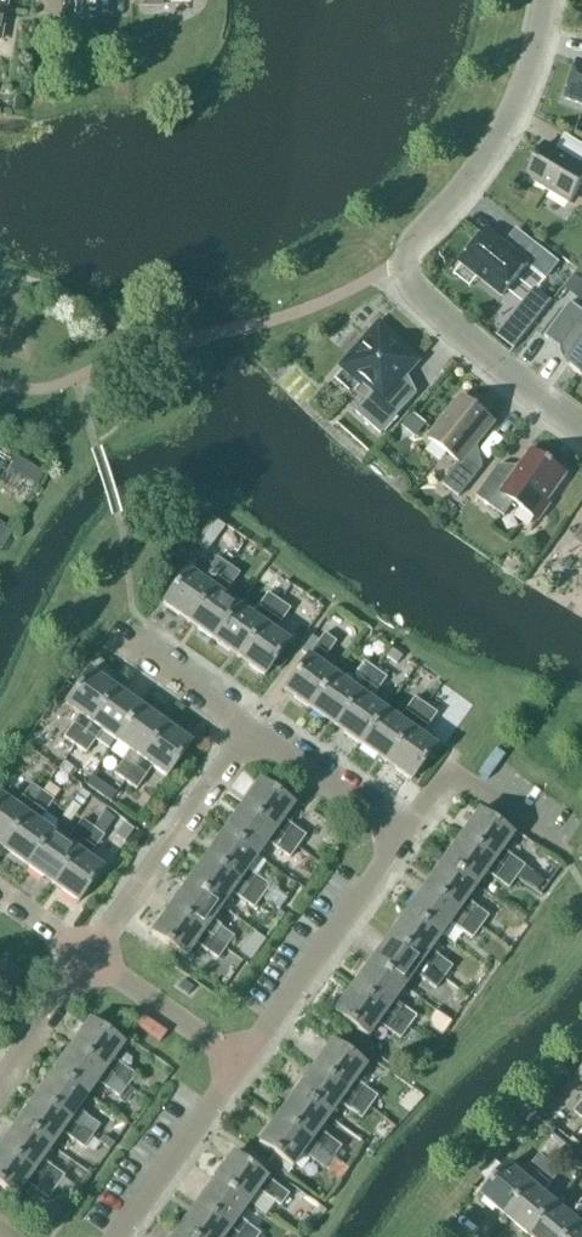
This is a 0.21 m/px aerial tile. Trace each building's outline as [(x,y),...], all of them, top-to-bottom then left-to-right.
[(579,62),(566,100),(581,105),(581,63),(579,62)] [(546,145),(526,177),(570,204),(581,186),(581,165),(581,166),(546,145)] [(502,248),(485,234),(463,261),(480,275),(479,277),(503,297),(528,265),(546,279),(558,264),(530,242),(519,256),(505,245),(502,248)] [(518,305),(530,314),(546,290),(534,282),(518,305)] [(558,329),(571,312),(555,300),(542,317),(558,329)] [(511,347),(532,322),(516,309),(496,335),(511,347)] [(560,349),(573,359),(567,367),(581,378),(581,319),(560,349)] [(416,362),(396,345),(398,343),(380,327),(367,341),(369,343),(354,361),(351,359),(345,367),(363,383),(365,381),(376,391),(356,413),(381,435),(417,394),(401,379),(416,362)] [(492,421),(465,399),(451,417),(448,415),(429,439),(460,464),(444,485),(459,497),(483,467),(469,456),(481,441),(478,439),(492,421)] [(567,476),(531,450),(513,475),(499,465),(477,497),(504,517),(514,504),(539,521),(550,506),(547,504),(567,476)] [(188,623),(228,567),(217,559),(201,581),(186,571),(162,605),(188,623)] [(213,641),(237,607),(223,597),(239,575),(228,567),(188,623),(213,641)] [(238,659),(278,602),(267,595),(251,617),(237,607),(213,641),(238,659)] [(278,602),(238,659),(264,677),(288,643),(274,633),(289,610),(278,602)] [(309,710),(334,676),(320,666),(335,643),(324,635),(284,691),(309,710)] [(335,728),(375,671),(364,663),(348,686),(334,676),(309,710),(335,728)] [(360,746),(384,712),(370,701),(386,679),(375,671),(335,728),(360,746)] [(75,746),(115,690),(89,672),(65,706),(79,716),(63,739),(75,746)] [(116,742),(140,708),(115,690),(75,746),(86,754),(101,732),(116,742)] [(385,764),(425,707),(414,699),(398,722),(384,712),(360,746),(385,764)] [(425,707),(385,764),(411,782),(435,748),(421,737),(436,715),(425,707)] [(125,782),(165,726),(140,708),(116,742),(129,752),(114,774),(125,782)] [(165,726),(125,782),(136,790),(152,768),(166,778),(190,744),(165,726)] [(241,808),(297,848),(305,837),(283,821),(293,806),(259,782),(241,808)] [(42,792),(31,785),(15,807),(0,797),(0,848),(1,849),(42,792)] [(51,833),(37,823),(53,801),(42,792),(1,849),(27,867),(51,833)] [(289,859),(297,848),(241,808),(223,833),(257,857),(267,843),(289,859)] [(460,838),(516,878),(524,867),(502,851),(512,837),(478,812),(460,838)] [(52,885),(92,829),(81,821),(65,843),(51,833),(27,867),(52,885)] [(92,829),(52,885),(78,904),(102,869),(88,859),(104,837),(92,829)] [(247,871),(257,857),(223,833),(205,858),(261,898),(269,887),(247,871)] [(508,890),(516,878),(460,838),(442,863),(476,888),(486,874),(508,890)] [(253,910),(261,898),(205,858),(187,883),(221,908),(231,894),(253,910)] [(466,902),(476,888),(442,863),(424,888),(480,929),(488,918),(466,902)] [(211,922),(221,908),(187,883),(169,909),(226,949),(234,938),(211,922)] [(472,940),(480,929),(424,888),(406,913),(440,938),(450,924),(472,940)] [(218,960),(226,949),(169,909),(151,934),(185,959),(195,944),(218,960)] [(429,952),(440,938),(406,913),(387,938),(444,979),(452,968),(429,952)] [(252,958),(264,941),(249,930),(237,946),(252,958)] [(436,990),(444,979),(387,938),(370,963),(404,988),(413,974),(436,990)] [(393,1002),(404,988),(370,963),(351,988),(408,1029),(416,1018),(393,1002)] [(400,1040),(408,1029),(351,988),(333,1014),(367,1039),(377,1024),(400,1040)] [(71,1047),(127,1088),(135,1076),(113,1060),(123,1046),(89,1022),(71,1047)] [(313,1068),(369,1109),(377,1098),(355,1082),(365,1067),(331,1042),(313,1068)] [(119,1099),(127,1088),(71,1047),(53,1073),(87,1097),(97,1083),(119,1099)] [(361,1120),(369,1109),(313,1068),(295,1093),(329,1118),(339,1104),(361,1120)] [(77,1111),(87,1097),(53,1073),(35,1098),(92,1138),(99,1127),(77,1111)] [(319,1132),(329,1118),(295,1093),(277,1118),(333,1159),(341,1148),(319,1132)] [(84,1149),(92,1138),(35,1098),(17,1123),(51,1148),(61,1133),(84,1149)] [(325,1170),(333,1159),(277,1118),(258,1144),(274,1155),(268,1163),(286,1177),(292,1169),(302,1154),(325,1170)] [(51,1148),(17,1123),(0,1147),(0,1149),(56,1189),(64,1177),(42,1161),(51,1148)] [(56,1189),(0,1149),(0,1187),(15,1198),(26,1184),(48,1199),(56,1189)] [(214,1181),(248,1205),(258,1191),(280,1207),(288,1195),(232,1155),(214,1181)] [(506,1217),(551,1164),(540,1155),(523,1176),(509,1165),(482,1197),(506,1217)] [(530,1236),(557,1205),(544,1194),(561,1173),(551,1164),(506,1217),(530,1236)] [(248,1205),(214,1181),(196,1206),(239,1236),(258,1236),(260,1235),(238,1219),(248,1205)] [(581,1223),(581,1202),(570,1216),(557,1205),(530,1236),(570,1236),(581,1223)] [(196,1206),(181,1226),(196,1236),(239,1236),(196,1206)] [(570,1236),(581,1236),(581,1223),(570,1236)] [(181,1226),(173,1236),(196,1236),(181,1226)]
